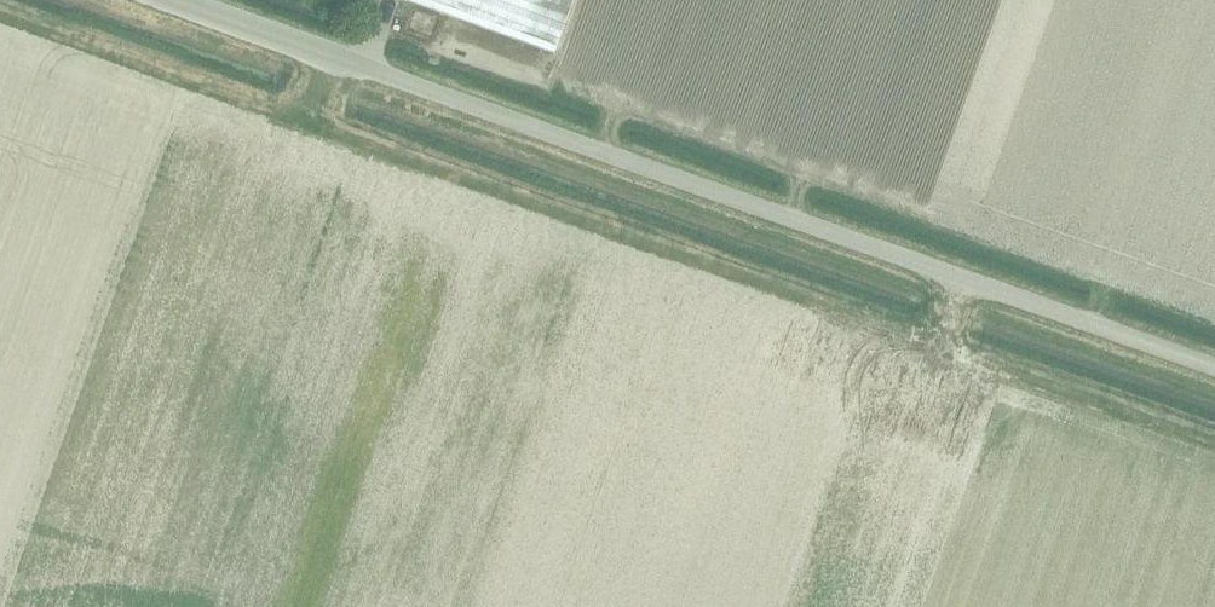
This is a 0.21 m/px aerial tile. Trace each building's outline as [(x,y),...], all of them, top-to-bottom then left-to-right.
[(554,54),(573,0),(406,0),(554,54)]
